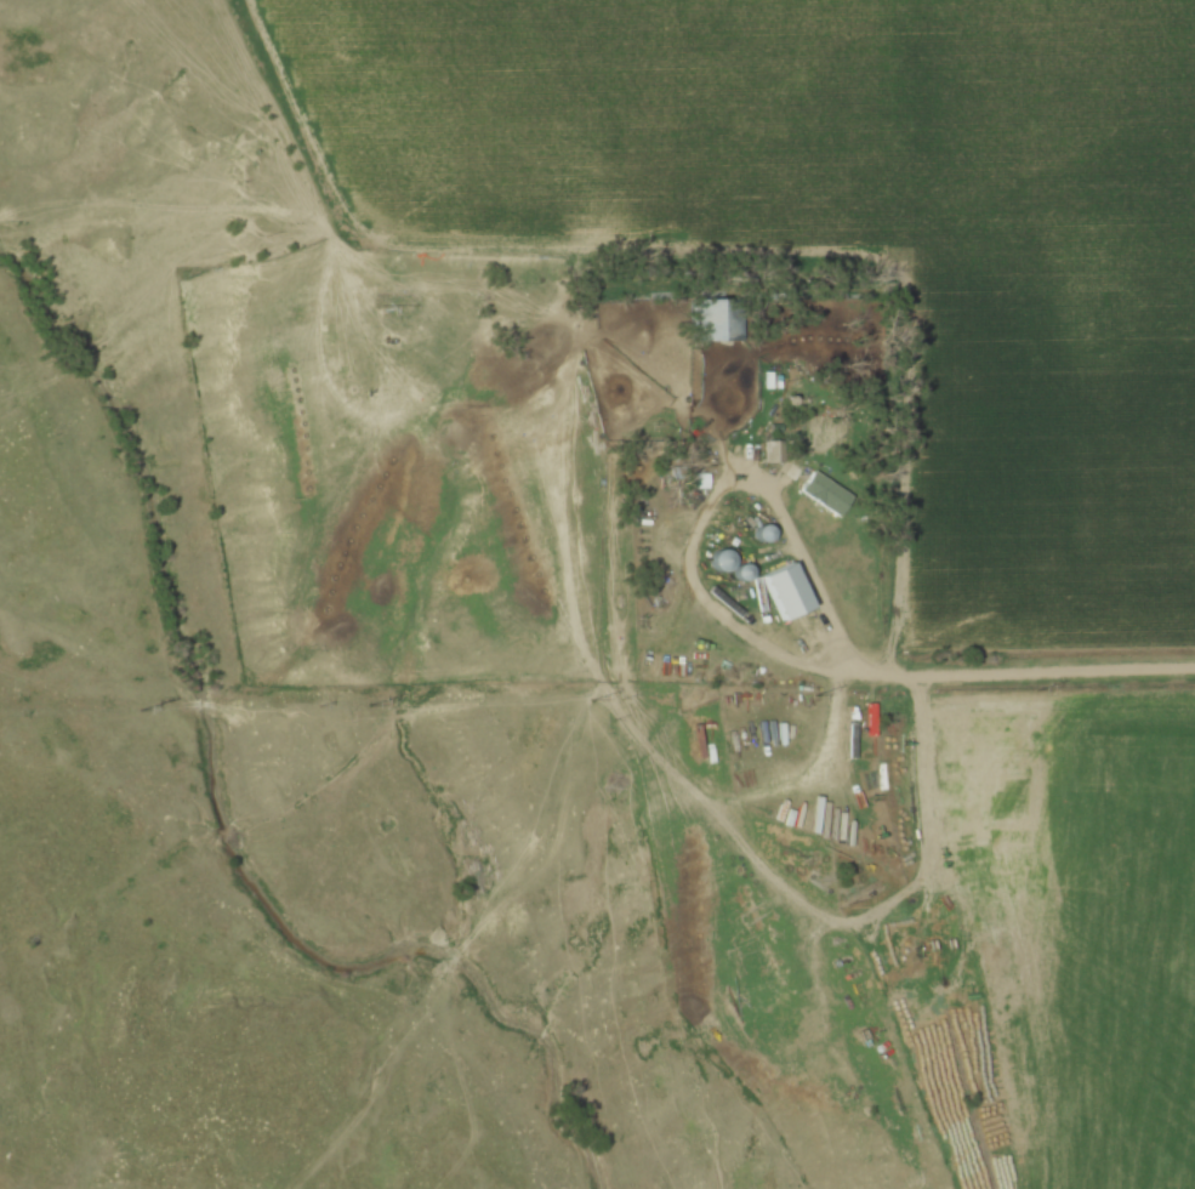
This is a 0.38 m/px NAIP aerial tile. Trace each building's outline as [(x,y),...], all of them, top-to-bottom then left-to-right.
[(699,300),(699,343),(742,343),(742,300),(699,300)] [(800,491),(839,519),(853,499),(814,471),(800,491)] [(782,623),(814,610),(795,565),(763,578),(782,623)] [(810,813),(808,831),(824,832),(825,814),(810,813)]
